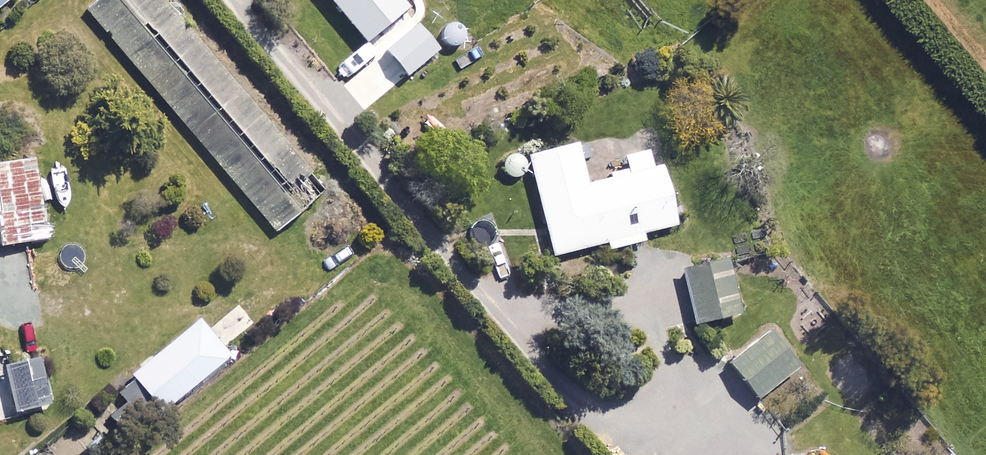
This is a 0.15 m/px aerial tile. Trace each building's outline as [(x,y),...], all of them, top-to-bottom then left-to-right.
[(276,234),(327,190),(163,0),(101,0),(86,13),(276,234)] [(586,182),(576,144),(529,155),(553,255),(607,242),(608,249),(647,240),(645,231),(677,223),(662,164),(653,166),(649,150),(625,156),(629,172),(586,182)] [(37,160),(28,161),(0,165),(0,236),(1,245),(39,240),(47,239),(37,160)] [(724,255),(681,267),(695,323),(739,312),(724,255)] [(251,322),(238,306),(212,327),(224,343),(251,322)] [(229,356),(198,320),(114,390),(131,410),(144,426),(168,407),(229,356)] [(797,367),(769,332),(730,364),(757,398),(797,367)] [(50,404),(39,356),(4,364),(16,412),(50,404)]
